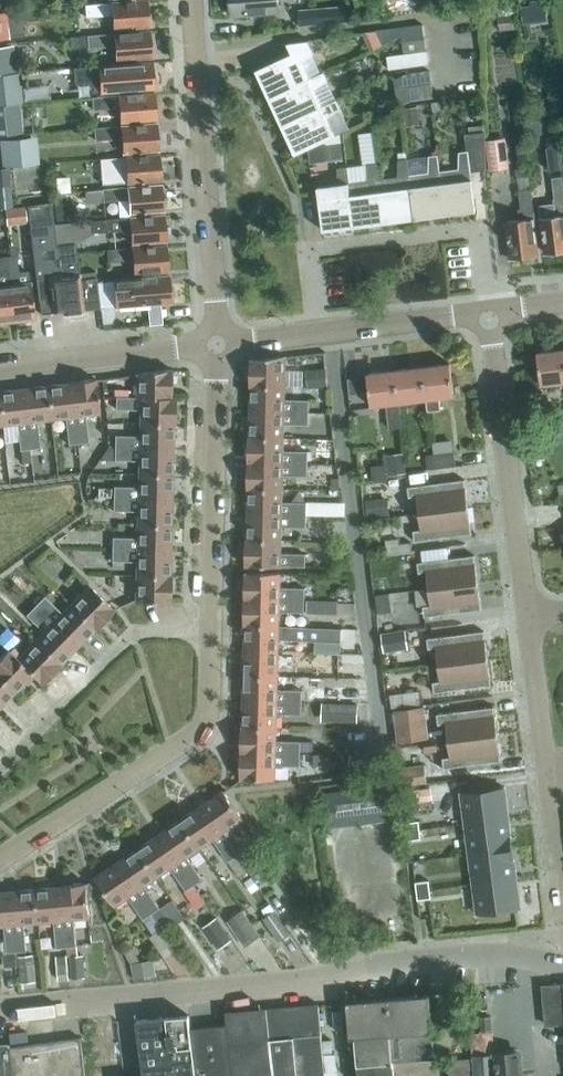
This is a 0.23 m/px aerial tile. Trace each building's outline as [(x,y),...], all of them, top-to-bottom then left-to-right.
[(150,20),(150,13),(148,10),(147,0),(135,0),(85,4),(86,16),(112,14),(113,29),(149,26),(149,23),(150,20)] [(231,1),(229,2),(230,13),(232,13),(232,14),(253,12),(255,14),(263,13),(264,11),(267,11),(267,0),(230,0),(231,1)] [(553,18),(551,0),(536,2),(537,11),(534,11),(535,21),(553,18)] [(345,7),(299,11),(300,24),(347,21),(345,7)] [(6,12),(0,12),(0,39),(8,38),(6,12)] [(498,15),(499,27),(516,26),(515,14),(498,15)] [(425,37),(423,23),(400,26),(402,40),(425,37)] [(149,30),(87,35),(70,36),(70,48),(115,45),(116,59),(151,57),(151,53),(153,51),(152,44),(150,41),(149,30)] [(363,32),(371,50),(383,44),(376,30),(363,32)] [(427,50),(425,37),(402,40),(403,52),(427,50)] [(13,44),(0,45),(0,73),(21,71),(21,70),(16,71),(13,44)] [(309,79),(301,61),(314,52),(311,44),(256,70),(269,98),(309,79),(309,78),(309,79)] [(429,63),(427,50),(403,52),(405,66),(429,63)] [(152,61),(90,66),(74,67),(75,83),(90,82),(91,93),(154,88),(153,84),(155,82),(155,75),(152,72),(152,61)] [(432,83),(430,70),(408,73),(410,86),(432,83)] [(21,71),(0,73),(0,104),(20,102),(24,101),(21,71)] [(322,106),(314,89),(328,80),(324,72),(309,78),(309,79),(269,98),(282,126),(322,107),(322,106)] [(434,97),(432,83),(410,86),(412,100),(434,97)] [(399,102),(412,100),(410,86),(397,88),(399,102)] [(156,115),(158,112),(157,106),(155,103),(154,92),(92,97),(93,109),(120,107),(121,121),(156,119),(156,115)] [(335,135),(327,117),(340,108),(337,99),(322,106),(322,107),(282,126),(295,154),(322,141),(335,135)] [(20,102),(0,104),(0,134),(23,132),(20,102)] [(401,109),(403,126),(412,125),(410,108),(401,109)] [(158,146),(160,143),(159,137),(157,134),(156,123),(94,128),(95,140),(122,138),(123,152),(159,149),(158,146)] [(467,150),(459,151),(459,168),(440,171),(439,171),(445,214),(476,210),(471,171),(486,170),(482,131),(465,133),(467,150)] [(335,135),(322,141),(325,161),(343,158),(340,133),(335,135)] [(360,137),(362,151),(375,149),(374,135),(360,137)] [(37,136),(0,139),(2,166),(39,163),(37,136)] [(546,147),(549,170),(562,168),(562,156),(561,144),(546,147)] [(490,171),(508,168),(506,153),(488,156),(490,171)] [(159,154),(100,158),(100,160),(102,184),(161,180),(161,177),(163,174),(162,167),(160,165),(159,154)] [(439,171),(440,171),(438,154),(429,155),(428,172),(410,174),(409,175),(415,218),(445,214),(439,171)] [(409,175),(410,174),(407,158),(398,159),(398,176),(379,178),(378,179),(384,222),(415,218),(409,175)] [(378,179),(379,178),(377,162),(368,163),(368,180),(349,182),(348,183),(354,226),(384,222),(378,179)] [(348,183),(349,182),(347,166),(338,167),(337,184),(317,187),(323,230),(354,226),(348,183)] [(8,167),(0,168),(0,186),(10,185),(8,167)] [(57,193),(69,191),(68,176),(56,177),(57,193)] [(562,176),(552,177),(554,198),(553,198),(554,204),(539,206),(540,218),(541,218),(546,253),(548,252),(551,254),(559,253),(561,251),(562,251),(562,181),(562,176)] [(163,207),(165,204),(164,197),(162,195),(161,184),(102,188),(103,200),(128,198),(130,212),(163,210),(163,207)] [(534,218),(531,190),(531,188),(519,189),(522,219),(506,221),(511,258),(512,257),(512,259),(525,258),(525,256),(537,254),(533,218),(534,218)] [(100,308),(100,307),(96,281),(96,276),(79,279),(75,242),(56,245),(51,202),(27,205),(38,299),(53,297),(54,312),(64,311),(64,312),(66,312),(66,315),(81,313),(81,310),(100,308)] [(27,222),(25,205),(5,208),(7,224),(27,222)] [(58,220),(76,219),(75,209),(57,210),(58,220)] [(165,237),(167,234),(167,228),(164,225),(164,214),(91,220),(92,232),(131,229),(132,243),(166,240),(165,237)] [(91,220),(56,223),(57,242),(93,240),(92,232),(91,220)] [(168,268),(170,265),(169,258),(167,256),(166,245),(107,249),(108,261),(133,259),(134,273),(168,271),(168,268)] [(35,317),(30,281),(29,270),(19,271),(17,255),(6,256),(14,319),(20,319),(22,321),(33,319),(33,317),(35,317)] [(6,256),(0,257),(0,323),(7,322),(8,320),(14,319),(6,256)] [(168,275),(96,281),(100,307),(118,306),(134,305),(170,302),(170,299),(172,296),(172,289),(169,287),(168,275)] [(162,321),(161,305),(149,306),(151,322),(162,321)] [(537,352),(541,384),(562,381),(562,349),(537,352)] [(251,359),(250,382),(302,383),(302,372),(285,372),(286,355),(251,359)] [(450,363),(422,366),(428,410),(441,409),(440,397),(454,395),(450,363)] [(428,410),(422,366),(395,369),(399,402),(400,402),(416,400),(417,411),(428,410)] [(327,383),(326,367),(306,369),(308,385),(327,383)] [(136,373),(136,395),(171,396),(172,368),(136,373)] [(399,402),(395,369),(367,373),(371,405),(389,403),(390,412),(401,410),(400,402),(399,402)] [(95,378),(71,381),(79,442),(88,441),(85,415),(100,413),(95,378)] [(79,442),(71,381),(70,381),(70,382),(47,385),(51,419),(65,417),(69,443),(79,442)] [(285,398),(285,386),(302,387),(302,383),(250,382),(250,385),(251,385),(250,408),(310,410),(310,399),(285,398)] [(51,419),(47,385),(23,388),(30,448),(40,447),(37,425),(36,421),(51,419)] [(23,388),(0,391),(0,403),(3,425),(17,423),(20,449),(30,448),(23,388)] [(171,396),(136,395),(116,395),(116,408),(140,409),(139,421),(175,422),(175,396),(171,396)] [(310,424),(310,410),(250,408),(250,434),(284,435),(284,424),(310,424)] [(550,412),(551,426),(562,425),(562,410),(550,412)] [(175,424),(175,422),(139,421),(139,435),(115,435),(115,446),(173,447),(174,424),(175,424)] [(284,450),(284,435),(250,434),(250,436),(249,436),(248,460),(309,462),(309,450),(284,450)] [(540,443),(528,445),(530,457),(542,455),(540,443)] [(100,459),(114,459),(115,446),(108,446),(100,459)] [(173,473),(173,447),(115,446),(114,459),(138,460),(138,472),(173,473)] [(30,448),(20,449),(22,462),(32,461),(30,448)] [(457,465),(455,451),(440,453),(442,467),(457,465)] [(442,467),(440,453),(426,455),(428,469),(442,467)] [(308,476),(309,462),(248,460),(248,487),(283,487),(283,475),(308,476)] [(404,460),(387,462),(388,476),(405,474),(404,460)] [(388,477),(386,464),(371,466),(373,480),(388,477)] [(172,499),(173,473),(138,472),(138,486),(113,485),(113,487),(113,497),(172,499)] [(465,479),(408,486),(409,496),(417,495),(419,512),(468,506),(465,479)] [(99,497),(113,497),(113,487),(99,487),(99,497)] [(282,501),(283,487),(248,487),(248,488),(249,488),(248,513),(307,514),(307,502),(282,501)] [(171,524),(172,499),(113,497),(113,509),(137,510),(137,523),(171,524)] [(383,497),(365,499),(367,517),(386,514),(383,497)] [(307,502),(307,514),(342,515),(342,503),(307,502)] [(472,533),(468,506),(419,512),(421,529),(413,530),(415,540),(472,533)] [(306,527),(307,514),(248,513),(247,538),(246,538),(246,539),(281,540),(282,526),(306,527)] [(171,550),(171,524),(137,523),(137,537),(112,536),(112,548),(171,550)] [(306,553),(281,553),(281,540),(246,539),(246,565),(306,566),(306,553)] [(399,542),(400,552),(412,551),(411,541),(399,542)] [(170,575),(171,550),(112,548),(112,560),(136,560),(136,574),(136,575),(171,576),(171,575),(170,575)] [(475,554),(417,562),(419,572),(427,571),(429,588),(478,582),(475,554)] [(280,586),(281,573),(246,572),(245,598),(305,599),(305,587),(280,586)] [(170,601),(171,576),(136,575),(136,574),(111,574),(111,586),(135,586),(135,600),(170,601)] [(97,627),(71,603),(62,612),(31,581),(22,590),(36,604),(78,645),(95,627),(96,628),(97,627)] [(482,609),(478,582),(429,588),(431,605),(423,606),(424,616),(482,609)] [(89,584),(71,603),(97,627),(115,609),(89,584)] [(332,600),(333,587),(311,586),(311,599),(332,600)] [(389,593),(374,595),(377,614),(391,612),(389,593)] [(304,612),(305,600),(305,599),(245,598),(244,623),(279,624),(280,611),(304,612)] [(78,645),(36,604),(26,614),(44,631),(35,640),(61,664),(60,664),(78,645)] [(342,628),(279,625),(279,624),(244,623),(244,624),(245,624),(245,649),(279,650),(279,639),(341,641),(342,628)] [(350,644),(362,643),(361,625),(348,626),(350,644)] [(406,630),(381,633),(384,651),(408,648),(406,630)] [(485,630),(427,638),(428,648),(436,647),(438,664),(488,657),(485,630)] [(61,664),(35,640),(18,658),(8,649),(43,683),(61,664)] [(8,649),(0,657),(0,677),(15,692),(32,674),(42,683),(43,683),(8,649)] [(278,676),(279,650),(245,649),(244,675),(278,676)] [(491,684),(488,657),(438,664),(441,680),(433,681),(434,692),(491,684)] [(278,689),(278,676),(244,675),(244,701),(302,702),(303,689),(278,689)] [(0,677),(0,707),(15,692),(0,677)] [(353,701),(353,686),(326,685),(326,701),(353,701)] [(316,691),(306,690),(305,700),(316,700),(316,691)] [(420,692),(390,696),(392,711),(394,711),(422,706),(420,692)] [(277,727),(277,713),(302,713),(302,702),(244,701),(243,726),(242,726),(277,727)] [(358,722),(359,703),(323,703),(322,721),(358,722)] [(430,737),(425,706),(422,706),(394,711),(399,741),(430,737)] [(494,706),(437,713),(438,724),(446,723),(448,739),(497,733),(494,706)] [(301,740),(277,740),(277,727),(242,726),(241,752),(300,753),(301,740)] [(367,745),(367,729),(350,728),(350,745),(367,745)] [(501,760),(497,733),(448,739),(450,756),(442,757),(444,768),(501,760)] [(301,740),(301,751),(312,751),(312,741),(301,740)] [(437,742),(424,743),(425,752),(437,751),(437,742)] [(276,779),(276,764),(300,765),(300,753),(241,752),(241,778),(276,779)] [(313,765),(322,765),(322,754),(313,754),(313,765)] [(397,768),(400,786),(426,782),(424,765),(397,768)] [(326,827),(397,818),(392,784),(322,793),(326,827)] [(505,796),(504,786),(462,792),(466,823),(508,817),(505,796)] [(417,790),(419,802),(430,800),(428,788),(417,790)] [(224,789),(202,804),(237,855),(244,850),(232,832),(228,835),(225,831),(244,819),(224,789)] [(237,855),(202,804),(181,818),(201,848),(219,836),(221,839),(217,842),(229,860),(237,855)] [(509,822),(508,817),(466,823),(470,853),(512,847),(509,822)] [(187,857),(201,848),(181,818),(160,833),(194,884),(202,879),(187,857)] [(419,820),(406,822),(407,831),(420,829),(419,820)] [(421,838),(420,829),(407,831),(408,839),(421,838)] [(194,884),(160,833),(138,848),(158,877),(172,867),(187,889),(194,884)] [(512,848),(512,847),(470,853),(472,870),(473,879),(474,880),(474,883),(516,878),(516,875),(512,848)] [(160,908),(156,902),(145,886),(158,877),(138,848),(117,862),(161,927),(162,927),(164,931),(185,917),(173,899),(160,908)] [(261,868),(247,848),(244,850),(237,855),(251,875),(261,868)] [(237,855),(229,860),(241,877),(248,871),(237,855)] [(161,927),(117,862),(96,877),(115,906),(130,896),(154,932),(161,927)] [(258,889),(250,877),(243,882),(251,894),(258,889)] [(519,901),(516,878),(474,883),(478,914),(520,908),(519,901)] [(430,889),(429,880),(416,882),(417,890),(430,889)] [(87,882),(61,884),(67,946),(76,945),(73,919),(90,917),(87,882)] [(67,946),(61,884),(61,885),(36,888),(40,922),(55,921),(58,947),(67,946)] [(40,922),(36,888),(11,890),(17,951),(26,950),(24,928),(23,924),(40,922)] [(431,897),(430,889),(417,890),(418,899),(431,897)] [(11,890),(0,891),(0,926),(5,925),(8,952),(17,951),(11,890)] [(261,934),(243,908),(227,919),(245,945),(261,934)] [(291,931),(276,909),(263,919),(279,940),(291,931)] [(232,938),(217,916),(203,926),(219,948),(232,938)] [(133,946),(124,951),(132,967),(141,962),(133,946)] [(36,980),(33,953),(19,955),(22,982),(36,980)] [(19,968),(18,955),(5,956),(6,969),(19,968)] [(85,976),(84,955),(70,956),(72,978),(85,976)] [(68,957),(58,958),(60,982),(70,981),(68,957)] [(155,976),(154,964),(131,967),(133,979),(155,976)] [(160,976),(168,975),(167,966),(159,967),(160,976)] [(542,984),(546,1023),(562,1022),(562,982),(542,984)] [(435,1058),(429,994),(347,1001),(350,1037),(355,1037),(359,1075),(394,1075),(393,1061),(435,1058)] [(319,1004),(267,1008),(275,1075),(325,1075),(319,1004)] [(267,1008),(226,1011),(228,1024),(233,1075),(275,1075),(267,1008)] [(190,1028),(189,1014),(136,1018),(136,1020),(138,1020),(145,1075),(196,1075),(190,1028)] [(484,1042),(485,1054),(492,1054),(492,1051),(495,1051),(493,1023),(483,1024),(484,1033),(464,1034),(465,1044),(484,1042)] [(228,1024),(190,1028),(196,1075),(233,1075),(228,1024)] [(80,1037),(9,1046),(12,1075),(85,1075),(80,1037)] [(9,1046),(8,1043),(0,1043),(0,1075),(12,1075),(9,1046)] [(522,1049),(495,1051),(497,1075),(524,1075),(522,1049)] [(495,1051),(492,1051),(492,1054),(485,1054),(472,1054),(474,1075),(497,1075),(495,1051)] [(472,1054),(447,1056),(449,1075),(474,1075),(472,1054)]
